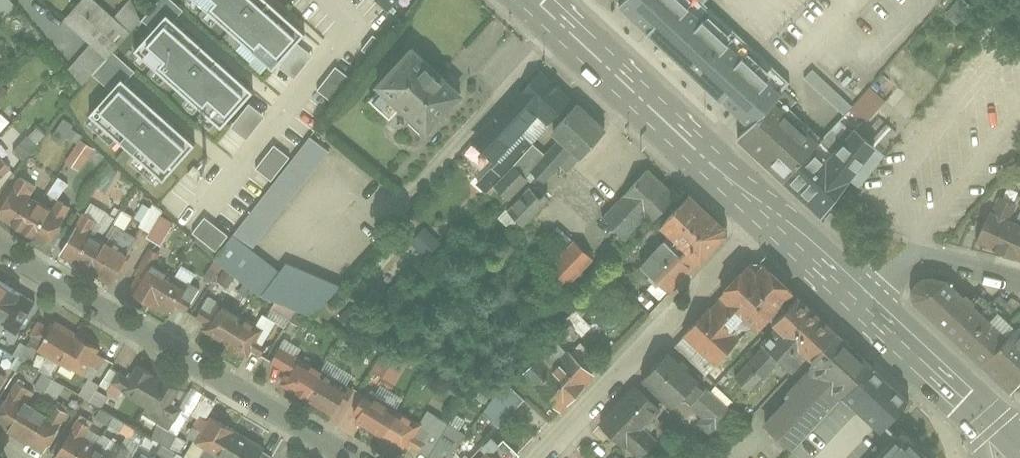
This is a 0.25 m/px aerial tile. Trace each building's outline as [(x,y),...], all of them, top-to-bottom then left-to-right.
[(98,0),(83,0),(69,15),(111,53),(132,30),(98,0)] [(180,5),(170,0),(158,0),(155,5),(174,15),(180,5)] [(306,33),(269,0),(197,0),(274,68),(306,33)] [(389,9),(397,0),(379,0),(389,9)] [(745,133),(770,105),(791,82),(704,2),(706,0),(629,0),(620,10),(745,133)] [(135,49),(222,126),(254,91),(167,14),(135,49)] [(376,88),(369,96),(390,115),(397,107),(422,129),(458,89),(405,42),(370,82),(376,88)] [(567,98),(535,71),(473,143),(496,162),(537,114),(546,122),(567,98)] [(91,114),(164,179),(196,143),(123,78),(91,114)] [(885,101),(871,88),(852,110),(866,123),(885,101)] [(245,137),(263,113),(246,101),(229,125),(245,137)] [(568,168),(603,127),(574,102),(547,133),(556,140),(546,152),(536,143),(490,197),(523,226),(549,196),(539,188),(561,162),(568,168)] [(745,133),(783,168),(808,141),(770,105),(745,133)] [(881,117),(861,139),(870,147),(890,126),(881,117)] [(13,150),(24,159),(46,134),(35,124),(13,150)] [(784,178),(821,210),(839,190),(835,187),(869,148),(870,147),(861,139),(849,129),(819,163),(807,152),(784,178)] [(329,149),(310,134),(233,234),(250,248),(329,149)] [(81,171),(94,146),(78,138),(66,163),(81,171)] [(11,168),(0,157),(0,180),(11,168)] [(96,185),(106,191),(118,169),(108,163),(96,185)] [(653,219),(677,192),(646,166),(602,216),(627,237),(647,214),(653,219)] [(44,244),(62,214),(33,197),(39,186),(21,177),(0,214),(0,218),(44,244)] [(658,228),(697,261),(721,234),(721,224),(686,193),(658,228)] [(977,239),(1019,258),(1019,203),(996,193),(977,239)] [(150,205),(137,229),(162,243),(175,218),(150,205)] [(215,249),(227,233),(202,215),(190,232),(215,249)] [(76,224),(60,256),(85,269),(102,237),(76,224)] [(669,294),(697,261),(658,228),(630,260),(669,294)] [(233,234),(215,256),(304,329),(328,301),(279,261),(274,267),(250,248),(233,234)] [(102,237),(85,269),(111,282),(127,251),(102,237)] [(592,254),(574,238),(550,266),(567,281),(592,254)] [(699,313),(679,333),(711,364),(734,342),(723,332),(740,314),(753,327),(761,318),(772,329),(729,374),(749,394),(778,364),(787,372),(802,357),(825,332),(752,261),(719,295),(722,298),(704,317),(699,313)] [(146,264),(133,294),(156,304),(169,273),(146,264)] [(169,273),(156,304),(179,313),(191,283),(169,273)] [(1019,380),(1019,330),(1012,323),(1006,329),(975,300),(968,307),(935,277),(914,300),(1011,390),(1019,380)] [(39,301),(0,280),(0,323),(3,324),(0,330),(0,334),(17,343),(39,301)] [(212,302),(198,332),(223,343),(237,314),(212,302)] [(237,314),(223,343),(247,355),(261,325),(237,314)] [(53,318),(36,347),(61,361),(78,331),(53,318)] [(78,331),(61,361),(87,374),(103,345),(78,331)] [(871,365),(840,337),(785,397),(788,400),(766,424),(793,449),(843,396),(871,365)] [(19,370),(31,347),(20,342),(9,365),(19,370)] [(276,385),(332,416),(349,386),(295,356),(278,347),(270,362),(285,370),(276,385)] [(556,414),(594,374),(570,352),(533,391),(556,414)] [(701,383),(669,352),(646,376),(678,406),(701,383)] [(125,354),(109,387),(143,404),(159,371),(125,354)] [(352,423),(402,449),(418,419),(402,410),(421,374),(394,361),(376,396),(368,392),(352,423)] [(909,400),(871,365),(843,396),(881,431),(909,400)] [(159,371),(143,404),(177,421),(193,388),(159,371)] [(79,395),(101,407),(109,393),(87,380),(79,395)] [(736,410),(709,386),(694,403),(706,414),(699,421),(714,434),(736,410)] [(499,428),(524,402),(508,387),(484,413),(499,428)] [(596,428),(613,443),(618,438),(639,457),(656,440),(639,424),(655,407),(634,388),(596,428)] [(0,409),(0,418),(21,430),(36,405),(11,390),(0,409)] [(36,405),(21,430),(46,445),(61,419),(36,405)] [(193,442),(221,457),(237,431),(209,415),(193,442)] [(55,454),(62,457),(86,457),(96,441),(71,426),(55,454)] [(221,457),(258,457),(264,446),(237,431),(221,457)] [(518,456),(495,433),(469,457),(515,457),(518,456)] [(902,433),(878,457),(929,457),(902,433)] [(86,457),(121,457),(122,456),(96,441),(86,457)]
